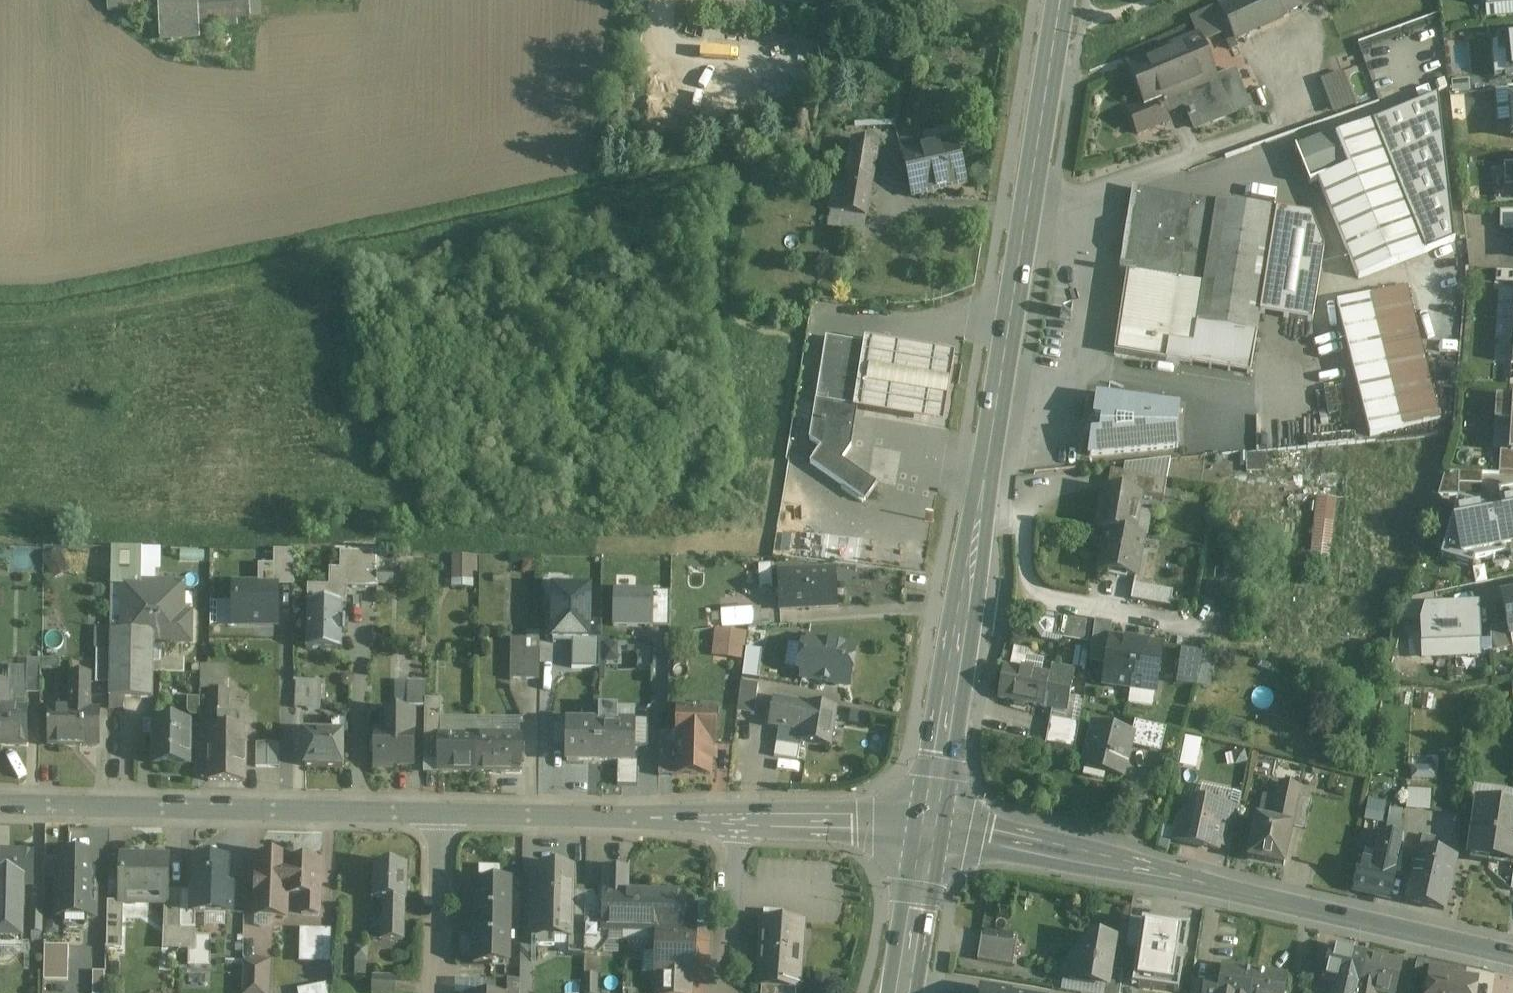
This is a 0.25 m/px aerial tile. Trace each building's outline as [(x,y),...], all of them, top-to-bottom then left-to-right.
[(140,13),(140,0),(108,0),(108,14),(140,13)] [(140,13),(163,12),(162,0),(140,0),(140,13)] [(196,0),(195,0),(184,1),(186,29),(198,28),(196,0)] [(198,28),(210,27),(250,25),(248,0),(196,0),(198,28)] [(1217,6),(1227,27),(1230,34),(1233,40),(1234,40),(1284,17),(1276,0),(1230,0),(1217,6)] [(1284,17),(1320,0),(1276,0),(1284,17)] [(1486,9),(1512,6),(1512,0),(1485,0),(1486,9)] [(1217,6),(1201,13),(1211,34),(1227,27),(1217,6)] [(198,28),(186,29),(186,38),(211,36),(210,27),(198,28)] [(1233,40),(1230,34),(1225,37),(1231,49),(1237,46),(1234,40),(1233,40)] [(1198,35),(1127,63),(1144,103),(1128,110),(1138,133),(1168,120),(1160,102),(1166,100),(1170,110),(1185,103),(1195,127),(1211,121),(1212,121),(1226,116),(1225,115),(1229,114),(1214,76),(1198,35)] [(1504,57),(1506,79),(1512,78),(1512,39),(1496,40),(1498,58),(1504,57)] [(1233,69),(1214,76),(1229,114),(1247,106),(1233,69)] [(1453,95),(1470,93),(1469,82),(1452,84),(1453,95)] [(1438,97),(1371,124),(1423,254),(1455,242),(1438,97)] [(1371,124),(1335,138),(1347,169),(1319,181),(1358,280),(1396,264),(1423,254),(1371,124)] [(955,138),(924,146),(922,134),(898,140),(912,196),(966,183),(955,138)] [(1333,134),(1294,149),(1309,184),(1319,181),(1347,169),(1335,138),(1333,134)] [(877,144),(852,139),(847,170),(872,174),(877,144)] [(1512,188),(1512,166),(1503,166),(1505,189),(1512,188)] [(872,174),(847,170),(840,212),(865,216),(872,174)] [(1166,194),(1133,189),(1119,268),(1128,270),(1137,213),(1162,217),(1166,194)] [(1162,217),(1137,213),(1128,270),(1178,278),(1191,197),(1166,193),(1166,194),(1162,217)] [(1276,211),(1191,197),(1178,278),(1165,361),(1249,375),(1256,336),(1259,316),(1276,211)] [(1311,216),(1276,211),(1259,316),(1313,323),(1324,250),(1311,216)] [(1512,230),(1512,213),(1500,213),(1500,230),(1512,230)] [(1128,270),(1119,268),(1118,272),(1127,273),(1114,353),(1165,361),(1178,278),(1128,270)] [(1365,297),(1336,304),(1369,437),(1439,420),(1411,309),(1411,308),(1408,298),(1408,297),(1406,288),(1405,287),(1365,297)] [(863,346),(825,339),(809,440),(820,448),(840,462),(841,461),(850,447),(851,447),(857,411),(858,405),(862,404),(871,350),(867,346),(863,346)] [(864,340),(863,346),(867,346),(871,350),(862,404),(858,405),(857,411),(943,425),(955,356),(864,340)] [(1177,408),(1096,397),(1093,418),(1096,418),(1094,436),(1091,436),(1088,456),(1176,447),(1174,427),(1172,428),(1173,419),(1175,419),(1177,408)] [(1497,402),(1496,422),(1512,423),(1510,453),(1510,455),(1512,455),(1512,403),(1497,402)] [(876,485),(841,461),(840,462),(820,448),(809,464),(864,502),(876,485)] [(1246,453),(1247,474),(1324,471),(1323,450),(1246,453)] [(1510,455),(1510,453),(1499,453),(1498,475),(1512,475),(1512,455),(1510,455)] [(1166,481),(1123,473),(1120,491),(1140,495),(1140,496),(1163,500),(1166,481)] [(1482,476),(1445,475),(1438,498),(1481,500),(1482,476)] [(1120,491),(1103,488),(1096,529),(1106,531),(1133,536),(1140,496),(1140,495),(1120,491)] [(1512,563),(1512,493),(1497,496),(1501,514),(1489,516),(1490,513),(1458,504),(1443,550),(1456,554),(1453,566),(1473,572),(1475,565),(1509,558),(1510,564),(1512,563)] [(1333,497),(1318,496),(1309,569),(1325,571),(1333,497)] [(1133,536),(1106,531),(1098,572),(1135,578),(1142,537),(1133,536)] [(55,576),(68,569),(58,549),(44,556),(55,576)] [(363,552),(339,551),(339,568),(329,568),(328,585),(346,585),(346,587),(362,587),(363,552)] [(378,552),(363,552),(362,587),(377,587),(377,582),(376,582),(377,572),(378,552)] [(478,586),(478,553),(451,553),(450,586),(478,586)] [(834,569),(778,572),(780,609),(836,606),(834,569)] [(377,572),(376,582),(377,582),(393,583),(393,573),(377,572)] [(183,584),(122,582),(122,631),(141,632),(140,656),(152,657),(153,642),(189,643),(189,623),(180,623),(180,615),(182,615),(183,584)] [(328,585),(307,584),(306,600),(342,601),(342,604),(346,604),(346,587),(346,585),(328,585)] [(277,585),(235,585),(235,625),(277,625),(277,585)] [(1172,592),(1133,585),(1130,600),(1169,607),(1172,592)] [(590,592),(554,592),(554,643),(573,643),(572,668),(598,668),(599,643),(589,643),(590,592)] [(671,594),(616,593),(615,628),(670,629),(671,594)] [(1435,595),(1407,601),(1401,621),(1421,625),(1425,612),(1436,611),(1435,595)] [(1501,600),(1506,626),(1509,639),(1510,639),(1512,638),(1512,597),(1501,600)] [(306,600),(306,601),(305,648),(341,649),(342,632),(345,632),(345,618),(342,618),(342,604),(342,601),(306,600)] [(752,608),(720,610),(721,625),(753,623),(752,608)] [(1436,611),(1425,612),(1421,625),(1422,658),(1478,656),(1476,610),(1436,611)] [(1091,623),(1056,617),(1052,639),(1087,645),(1091,623)] [(1506,626),(1489,630),(1490,654),(1512,649),(1510,639),(1509,639),(1506,626)] [(744,633),(716,629),(714,643),(721,644),(728,652),(727,655),(741,657),(744,633)] [(122,631),(109,631),(109,632),(110,632),(110,650),(109,684),(109,707),(108,707),(108,708),(149,710),(152,657),(140,656),(141,632),(122,631)] [(1105,664),(1109,639),(1110,639),(1110,638),(1092,635),(1088,662),(1105,664)] [(855,646),(808,638),(806,645),(802,645),(798,669),(802,669),(801,676),(828,681),(831,679),(838,680),(837,683),(848,684),(855,646)] [(525,639),(509,639),(509,679),(538,679),(539,650),(525,650),(525,639)] [(1135,642),(1110,639),(1109,639),(1105,664),(1102,685),(1129,689),(1135,642)] [(1135,642),(1129,689),(1155,693),(1162,646),(1135,642)] [(110,650),(96,650),(95,684),(109,684),(110,650)] [(1177,686),(1196,688),(1205,655),(1181,652),(1177,686)] [(742,680),(762,681),(763,663),(743,662),(742,680)] [(1047,673),(1002,665),(997,697),(1041,705),(1047,673)] [(41,668),(26,668),(26,694),(40,694),(41,668)] [(1070,678),(1047,674),(1048,673),(1047,673),(1041,705),(1065,710),(1070,678)] [(321,681),(296,680),(295,708),(320,709),(321,681)] [(754,714),(757,684),(740,681),(737,711),(754,714)] [(89,682),(69,682),(69,710),(89,710),(89,682)] [(425,682),(407,682),(407,707),(424,707),(424,699),(425,682)] [(227,714),(227,689),(209,689),(209,714),(227,714)] [(837,707),(773,696),(768,726),(778,727),(802,731),(800,740),(830,745),(837,707)] [(440,699),(424,699),(424,707),(423,760),(438,760),(438,735),(440,735),(440,699)] [(699,709),(678,709),(677,742),(678,742),(678,753),(677,774),(709,775),(710,743),(714,743),(715,717),(719,717),(719,705),(699,704),(699,709)] [(8,744),(8,745),(26,745),(27,709),(7,709),(0,708),(0,743),(8,744)] [(617,708),(598,708),(598,728),(613,728),(613,724),(617,724),(617,708)] [(69,710),(50,710),(50,745),(98,746),(98,710),(89,710),(69,710)] [(413,711),(387,711),(387,732),(375,732),(374,768),(391,768),(392,764),(413,764),(414,733),(413,733),(413,711)] [(1079,722),(1049,716),(1044,742),(1075,748),(1079,722)] [(346,720),(332,720),(332,731),(334,731),(333,734),(342,734),(342,736),(346,736),(346,720)] [(1130,731),(1092,721),(1080,766),(1120,776),(1128,744),(1131,731),(1130,731)] [(1163,728),(1132,721),(1130,731),(1131,731),(1128,744),(1158,752),(1163,728)] [(189,722),(145,722),(145,736),(153,736),(153,763),(189,764),(189,722)] [(582,724),(566,724),(565,762),(597,762),(598,728),(582,728),(582,724)] [(617,724),(613,724),(613,728),(598,728),(597,762),(634,763),(634,724),(617,724)] [(245,726),(208,725),(208,781),(245,781),(245,726)] [(802,731),(778,727),(776,742),(799,746),(800,740),(802,731)] [(332,731),(317,730),(317,734),(305,734),(305,766),(342,767),(342,736),(342,734),(333,734),(334,731),(332,731)] [(440,735),(438,735),(438,760),(438,771),(475,771),(475,735),(440,735)] [(520,736),(475,735),(475,771),(519,772),(520,736)] [(278,745),(256,745),(256,767),(278,767),(278,745)] [(678,753),(659,752),(658,776),(677,776),(677,774),(678,753)] [(1279,781),(1271,821),(1290,825),(1298,787),(1298,785),(1279,781)] [(1472,799),(1512,804),(1512,789),(1474,784),(1472,799)] [(1305,789),(1298,787),(1290,825),(1291,826),(1304,828),(1310,799),(1303,797),(1305,789)] [(1430,791),(1406,789),(1405,810),(1429,811),(1430,791)] [(1365,818),(1382,823),(1388,803),(1371,797),(1365,818)] [(1225,806),(1197,800),(1177,822),(1174,840),(1216,849),(1216,848),(1225,806)] [(1477,800),(1469,856),(1512,863),(1512,839),(1508,839),(1512,808),(1512,806),(1477,800)] [(1237,808),(1225,806),(1216,848),(1229,850),(1237,808)] [(1400,818),(1388,816),(1386,832),(1398,834),(1400,818)] [(1271,821),(1256,818),(1248,858),(1283,865),(1291,826),(1290,825),(1271,821)] [(1403,839),(1380,834),(1376,852),(1367,850),(1367,849),(1364,849),(1362,861),(1360,860),(1353,890),(1388,898),(1395,871),(1400,872),(1403,839)] [(1434,839),(1421,836),(1418,850),(1431,853),(1434,839)] [(85,849),(69,849),(65,852),(65,855),(57,855),(55,919),(64,919),(64,926),(67,929),(83,929),(87,926),(87,919),(95,919),(97,855),(88,855),(88,852),(85,849)] [(1431,853),(1418,850),(1406,902),(1443,910),(1455,858),(1431,853)] [(0,853),(0,945),(20,946),(22,886),(32,886),(33,854),(0,853)] [(288,856),(257,855),(255,911),(286,912),(287,894),(288,859),(288,856)] [(169,857),(120,856),(120,902),(119,911),(165,912),(168,912),(168,890),(169,857)] [(224,859),(197,858),(196,891),(181,891),(180,928),(194,929),(195,913),(229,914),(230,891),(224,891),(224,859)] [(320,860),(288,859),(287,894),(302,894),(301,913),(318,914),(320,860)] [(405,864),(374,863),(373,899),(383,899),(404,900),(405,864)] [(572,868),(538,867),(537,884),(530,883),(530,906),(531,906),(531,929),(571,929),(571,892),(572,868)] [(628,870),(607,869),(606,891),(605,891),(603,931),(657,933),(684,933),(686,893),(627,891),(628,870)] [(510,882),(476,881),(474,964),(508,965),(510,882)] [(181,891),(168,890),(168,912),(165,912),(165,937),(180,937),(180,928),(181,891)] [(585,892),(571,892),(571,929),(584,929),(585,920),(585,892)] [(404,900),(383,899),(382,927),(373,927),(372,939),(402,940),(404,900)] [(42,901),(30,900),(29,932),(31,932),(31,940),(41,940),(42,901)] [(120,902),(108,902),(107,936),(121,937),(121,911),(119,911),(120,902)] [(1142,912),(1132,974),(1173,980),(1182,918),(1142,912)] [(598,921),(585,920),(584,929),(584,955),(597,956),(598,921)] [(802,923),(762,920),(757,986),(779,987),(797,989),(802,923)] [(299,960),(331,961),(331,928),(299,927),(299,960)] [(1017,936),(981,931),(976,960),(1012,966),(1017,936)] [(684,933),(657,933),(656,974),(660,975),(690,975),(694,975),(696,933),(684,933)] [(1114,941),(1093,938),(1064,967),(1062,979),(1107,986),(1114,941)] [(69,946),(45,945),(44,980),(68,981),(69,946)] [(1331,947),(1323,980),(1335,983),(1333,992),(1357,992),(1367,955),(1331,947)] [(367,948),(355,948),(355,958),(366,959),(367,948)] [(1367,955),(1357,992),(1375,992),(1379,992),(1395,992),(1402,963),(1367,955)] [(242,992),(267,992),(269,962),(243,961),(242,992)] [(588,963),(587,992),(597,992),(597,963),(588,963)] [(1222,967),(1218,990),(1218,992),(1250,992),(1254,972),(1222,967)] [(93,972),(92,992),(104,992),(104,972),(93,972)] [(1254,972),(1250,992),(1284,992),(1286,977),(1254,972)] [(1429,972),(1426,992),(1474,992),(1476,981),(1450,977),(1450,974),(1429,972)] [(660,975),(659,992),(690,992),(690,975),(660,975)] [(372,976),(372,992),(396,992),(396,977),(372,976)] [(481,980),(481,992),(507,992),(507,981),(481,980)] [(1192,980),(1190,992),(1218,992),(1218,990),(1206,988),(1207,982),(1192,980)] [(519,982),(507,981),(507,992),(519,992),(519,982)] [(298,992),(329,992),(328,983),(297,987),(298,992)]
